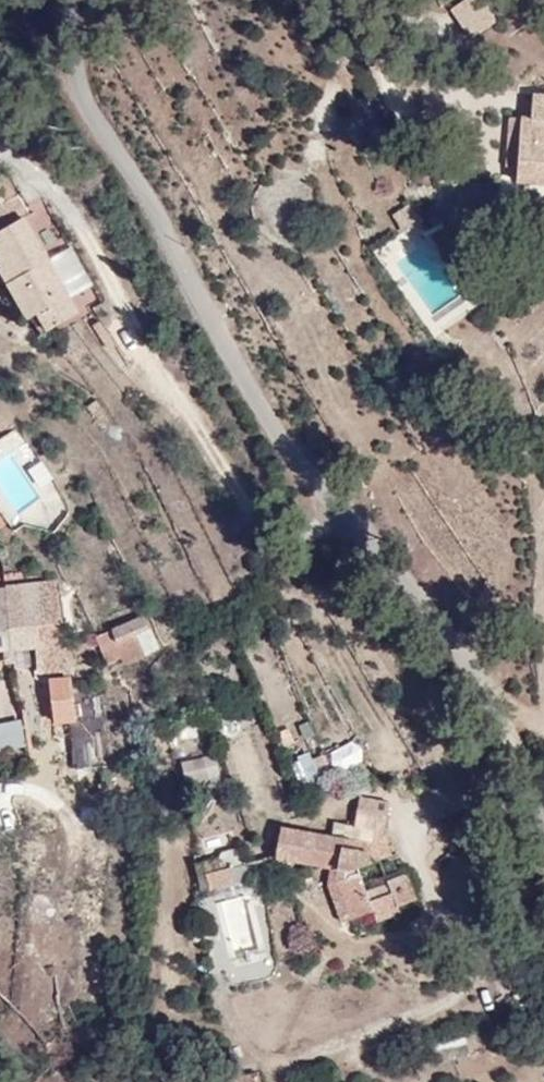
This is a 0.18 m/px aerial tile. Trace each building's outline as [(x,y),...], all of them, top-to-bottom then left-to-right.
[(491,28),(519,19),(512,0),(481,0),(491,28)] [(517,181),(543,183),(543,93),(535,92),(533,118),(522,117),(517,181)] [(522,117),(512,117),(508,165),(518,166),(522,117)] [(33,220),(15,192),(0,201),(0,230),(25,214),(30,222),(33,220)] [(57,215),(0,258),(0,261),(68,345),(115,322),(57,215)] [(62,514),(46,458),(31,462),(22,430),(0,436),(0,532),(62,514)] [(77,569),(0,587),(0,687),(93,671),(77,569)] [(110,671),(159,647),(142,613),(93,637),(110,671)] [(26,750),(21,720),(0,723),(0,754),(26,750)] [(71,767),(97,764),(93,722),(67,724),(71,767)] [(221,776),(214,753),(180,763),(187,786),(221,776)] [(406,785),(310,820),(307,862),(364,939),(427,908),(406,785)] [(201,894),(240,886),(229,831),(201,837),(206,860),(194,862),(201,894)]
